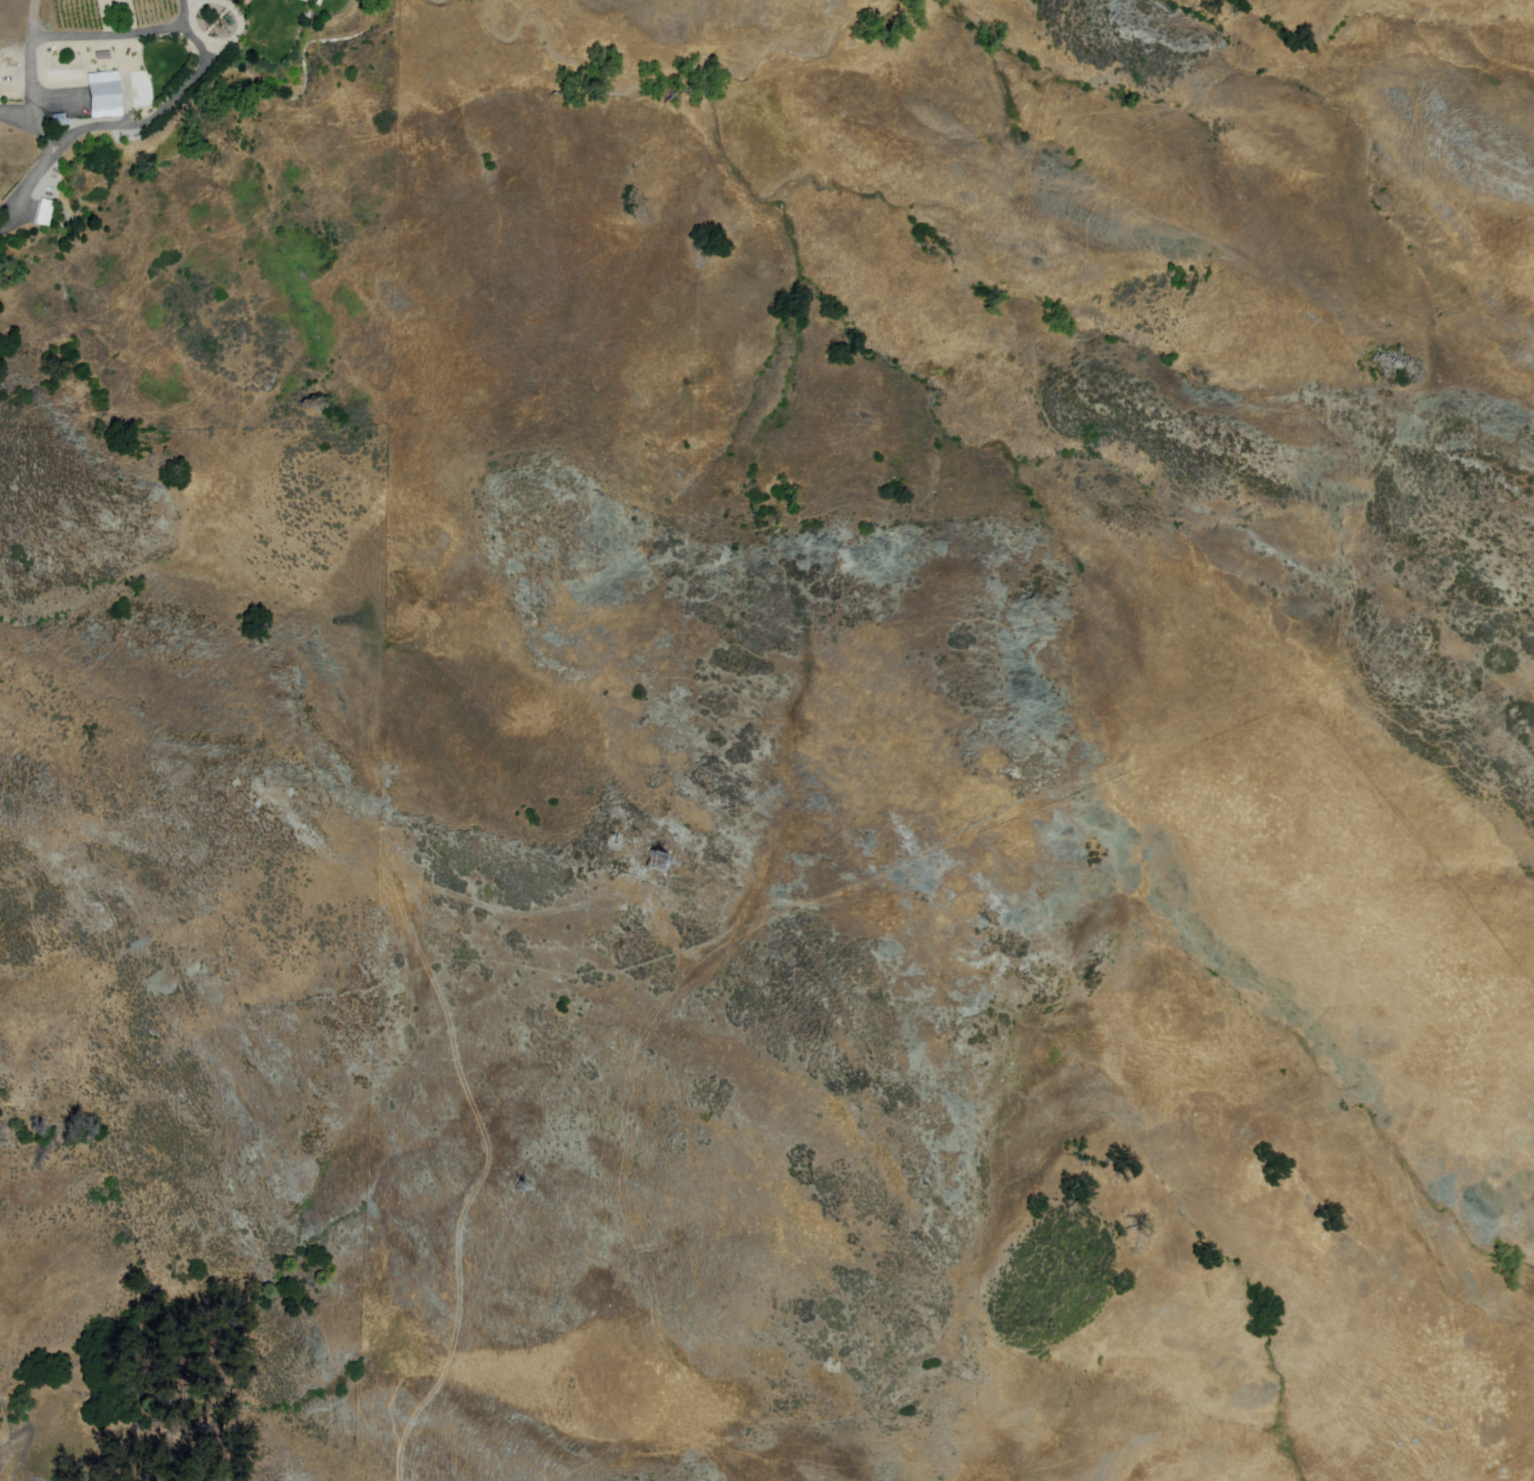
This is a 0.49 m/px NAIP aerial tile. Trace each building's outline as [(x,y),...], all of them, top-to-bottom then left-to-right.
[(120,70),(89,73),(93,118),(125,115),(120,70)] [(0,74),(0,100),(9,99),(8,73),(0,74)] [(51,125),(50,114),(64,112),(64,117),(68,117),(69,124),(51,125)] [(34,224),(40,199),(53,202),(48,226),(34,224)]
